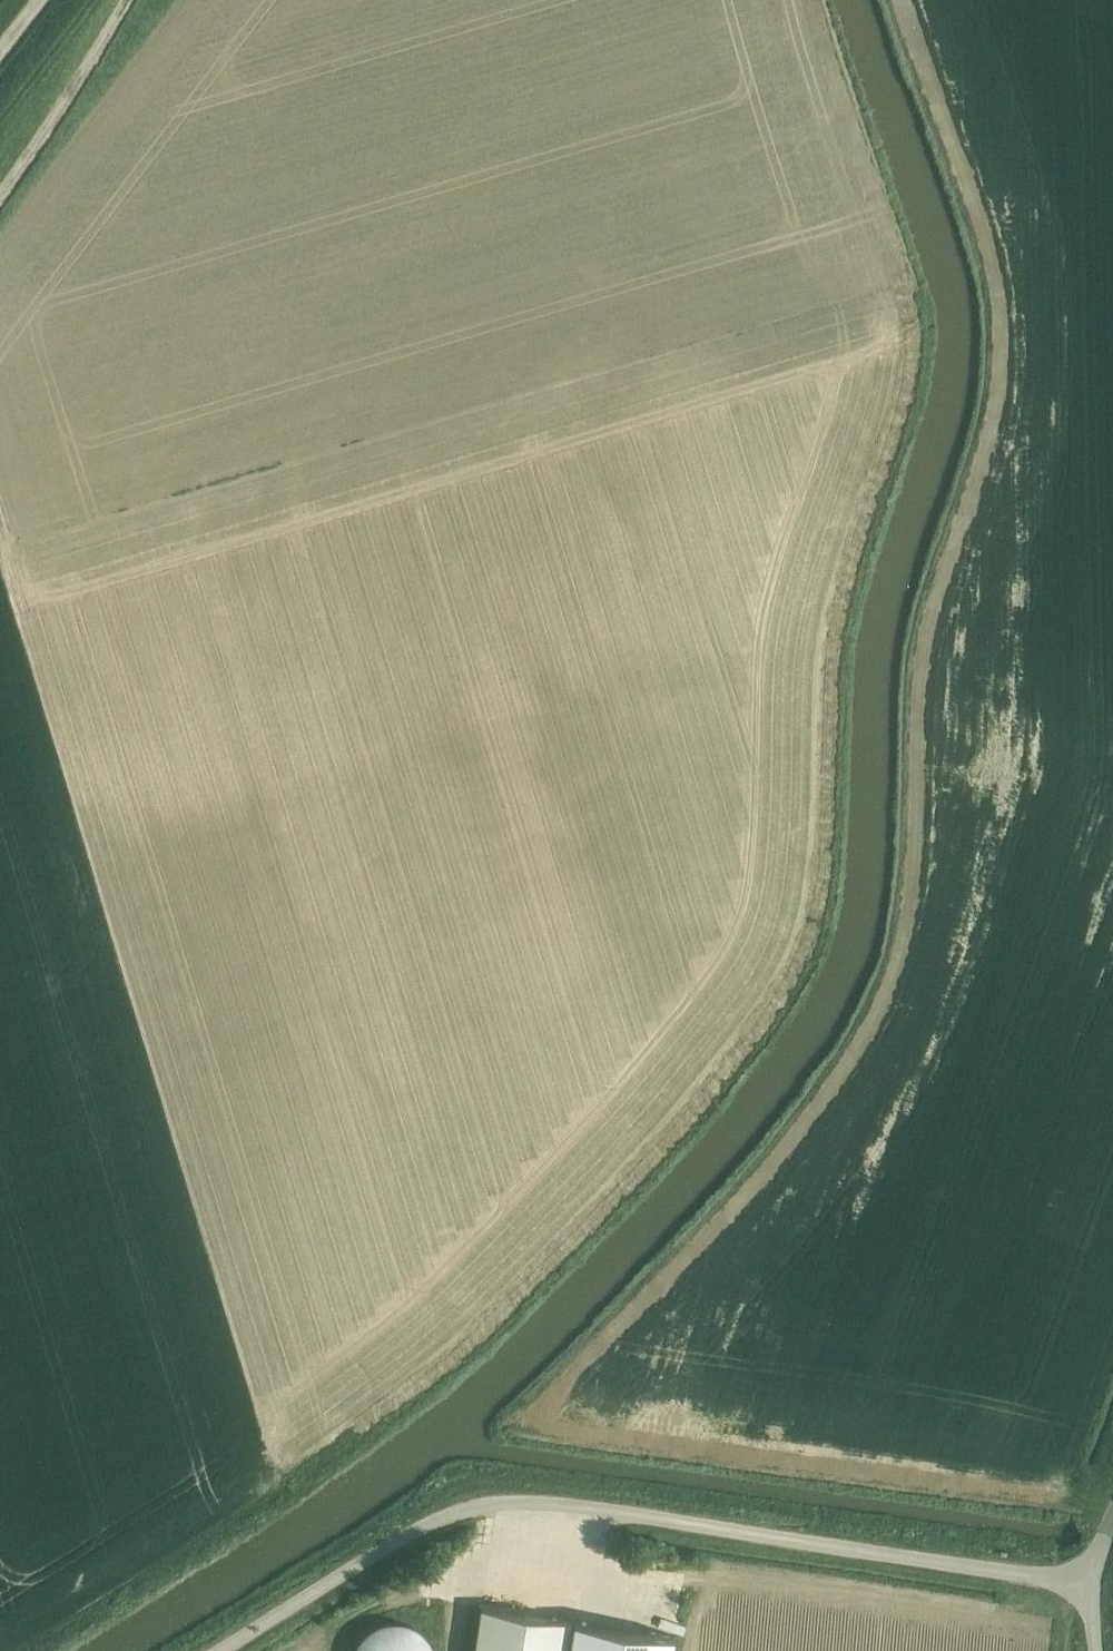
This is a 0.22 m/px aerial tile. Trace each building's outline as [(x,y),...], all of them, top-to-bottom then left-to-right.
[(657,1587),(658,1601),(677,1601),(677,1586),(657,1587)] [(475,1650),(672,1650),(675,1635),(482,1607),(475,1650)] [(432,1644),(425,1634),(414,1626),(402,1621),(389,1621),(376,1625),(365,1632),(357,1643),(355,1650),(434,1650),(432,1644)]
